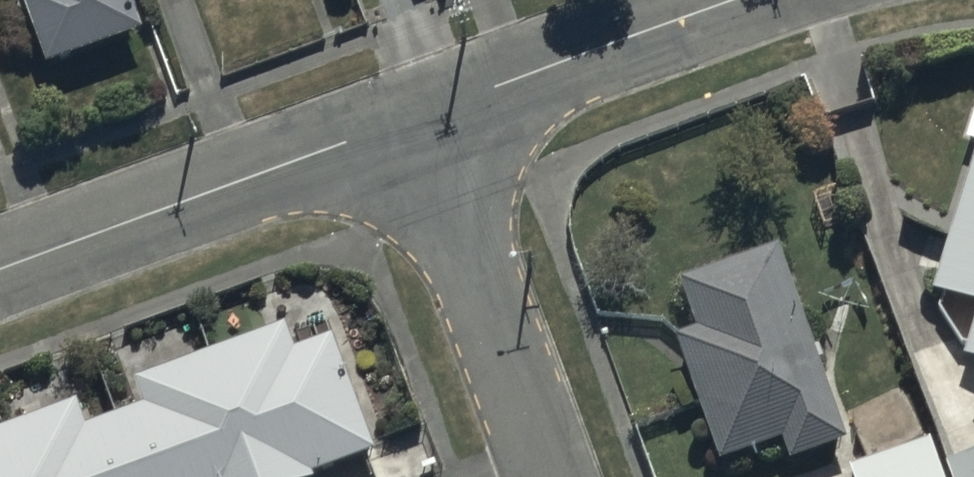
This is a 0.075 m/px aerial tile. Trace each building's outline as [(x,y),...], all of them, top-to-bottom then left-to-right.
[(129,0),(36,0),(37,4),(22,10),(50,84),(147,48),(129,0)] [(932,304),(973,317),(973,167),(932,304)] [(782,260),(678,293),(695,346),(677,352),(716,476),(781,455),(787,475),(845,456),(782,260)] [(964,367),(973,370),(973,334),(964,367)] [(134,388),(144,417),(85,437),(78,417),(0,444),(0,476),(343,476),(377,465),(336,346),(296,359),(288,335),(134,388)] [(927,452),(852,476),(936,476),(927,452)] [(943,476),(944,476),(973,476),(973,466),(943,476)]
